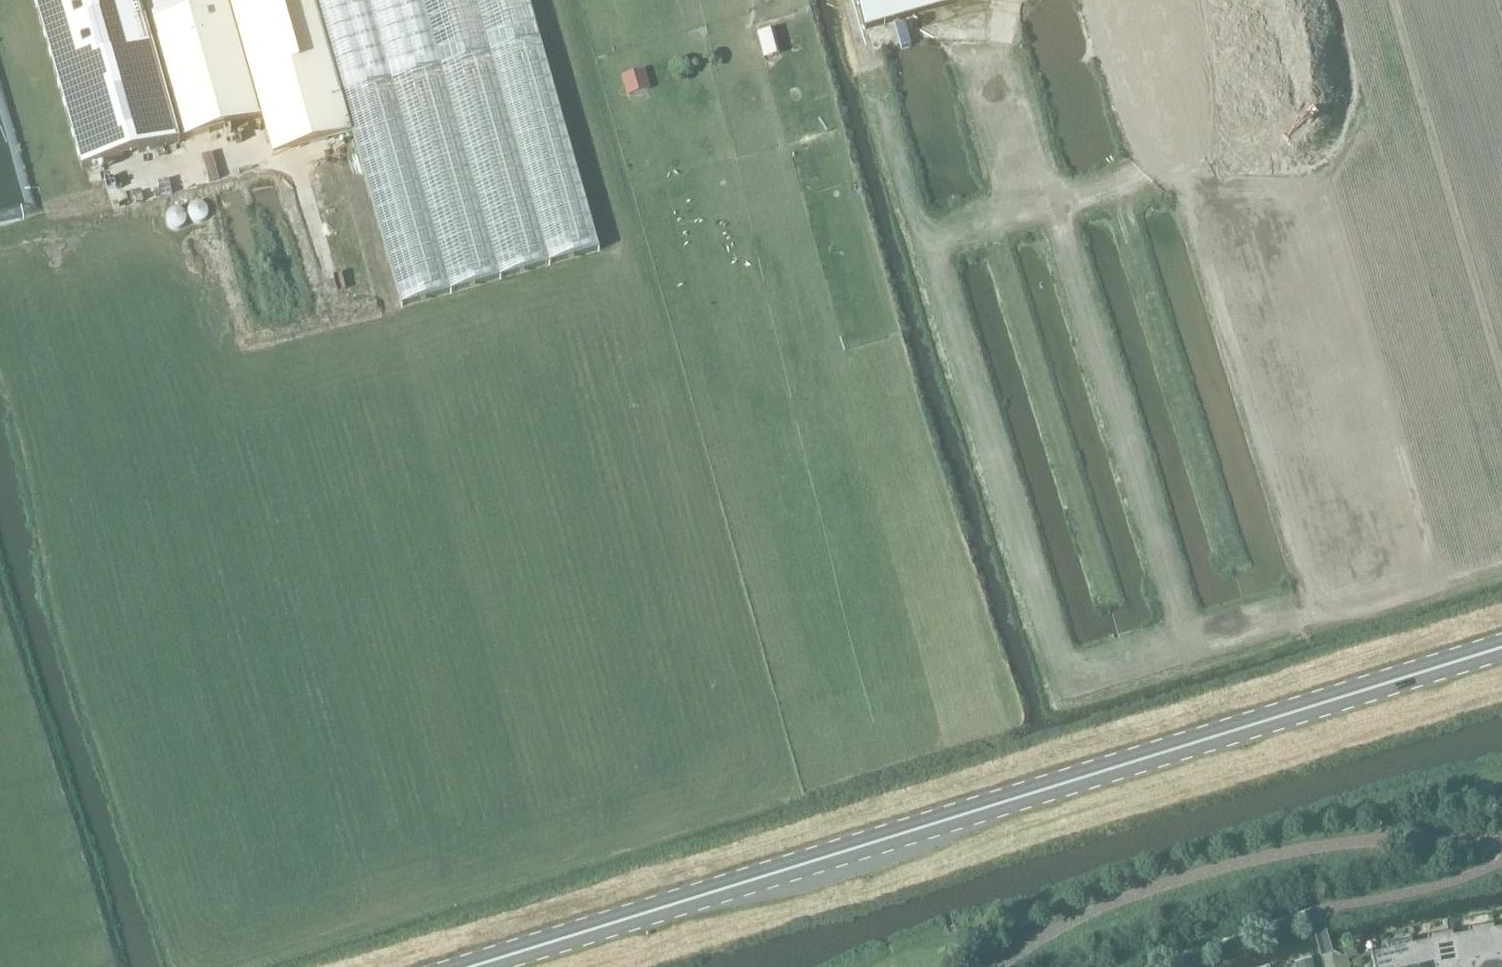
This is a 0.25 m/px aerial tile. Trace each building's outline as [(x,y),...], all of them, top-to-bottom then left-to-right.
[(86,169),(183,141),(264,118),(342,95),(314,0),(38,0),(86,169)] [(342,95),(352,133),(402,306),(601,249),(541,39),(530,0),(314,0),(342,95)] [(867,30),(973,0),(858,0),(867,30)] [(757,30),(764,56),(779,52),(772,26),(757,30)] [(644,68),(621,74),(627,95),(650,89),(644,68)] [(302,148),(305,160),(327,154),(324,142),(302,148)] [(1454,936),(1459,966),(1500,966),(1494,929),(1495,929),(1494,925),(1469,929),(1469,934),(1454,936)] [(1413,945),(1417,966),(1459,966),(1454,936),(1453,932),(1428,937),(1429,941),(1413,945)] [(1371,954),(1374,966),(1417,966),(1413,945),(1412,942),(1412,940),(1387,946),(1388,951),(1372,954),(1371,954)]
